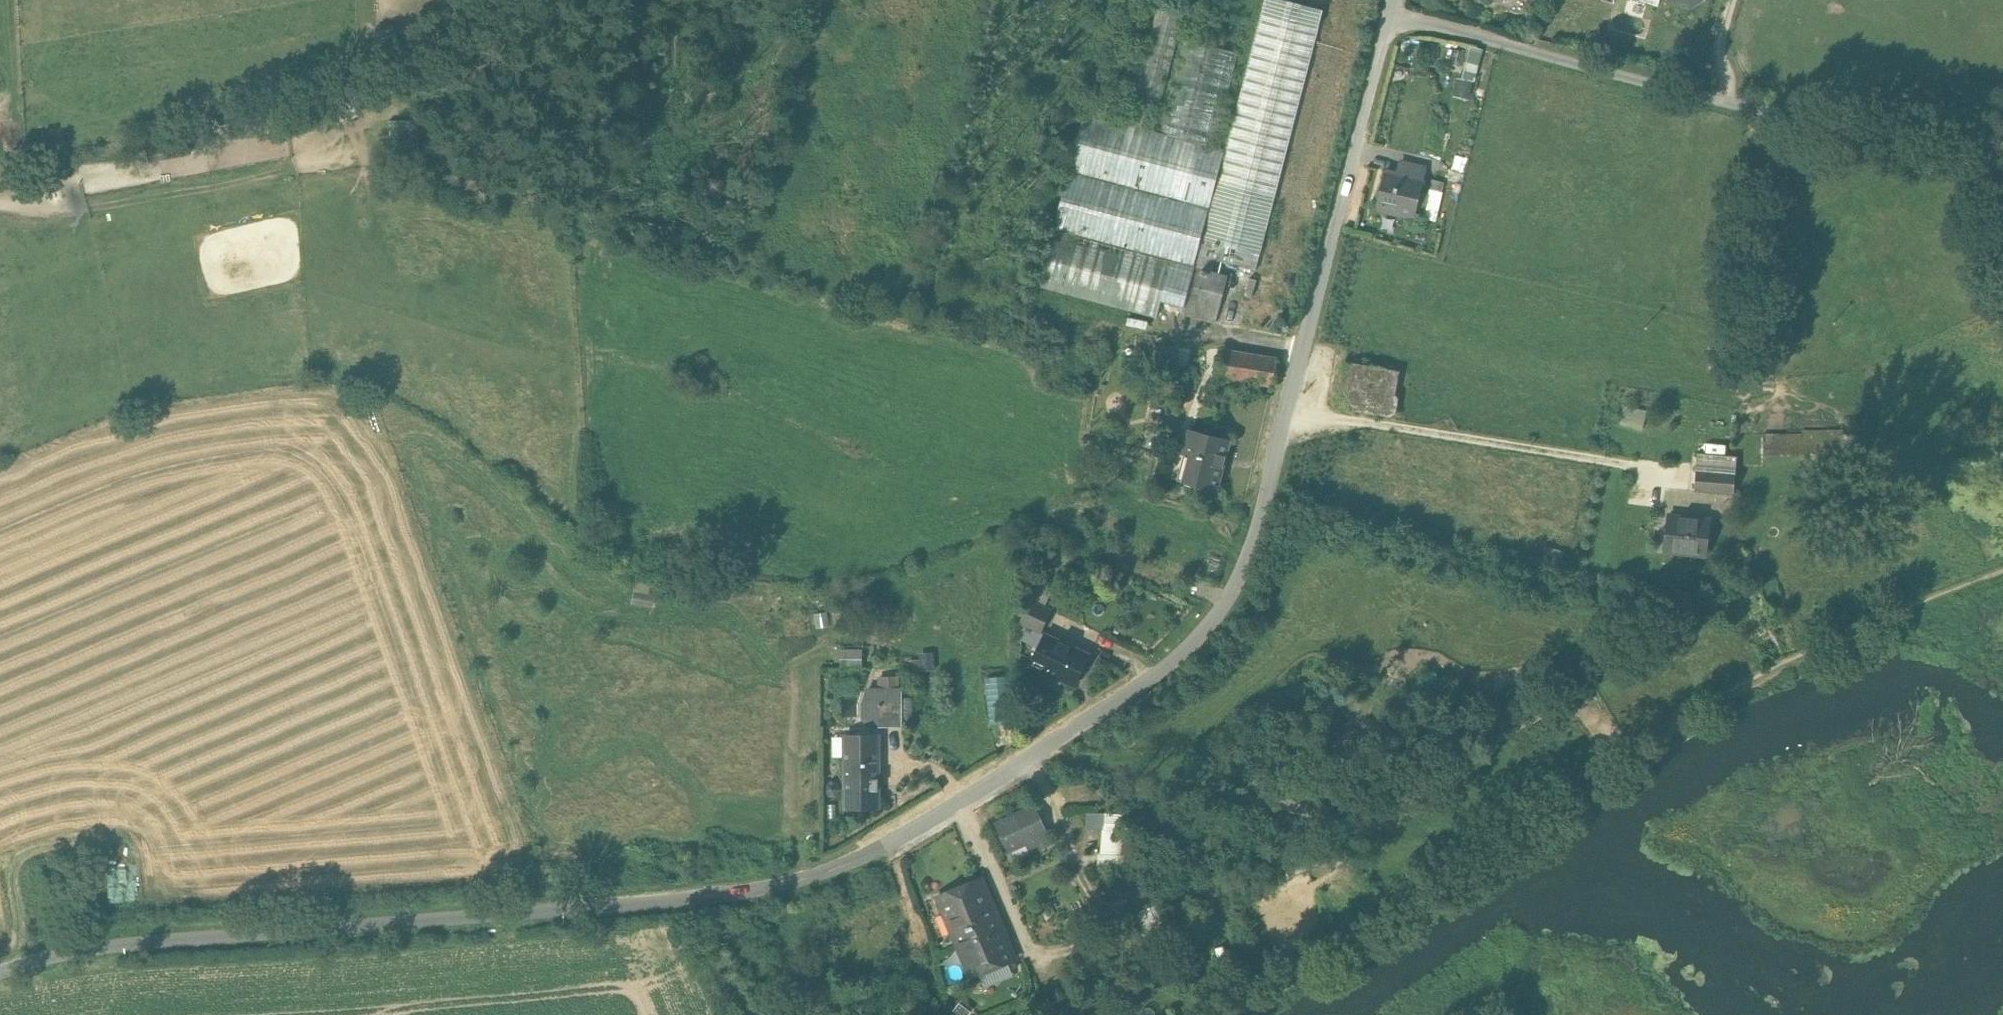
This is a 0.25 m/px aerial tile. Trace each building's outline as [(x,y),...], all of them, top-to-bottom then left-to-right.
[(1199,256),(1216,260),(1257,270),(1290,137),(1324,10),(1285,0),(1265,0),(1226,150),(1199,256)] [(1158,8),(1128,124),(1155,131),(1184,15),(1158,8)] [(1240,53),(1184,39),(1159,132),(1215,147),(1240,53)] [(1465,75),(1477,77),(1482,49),(1470,47),(1465,75)] [(1128,124),(1086,113),(1054,230),(1172,262),(1162,301),(1185,308),(1199,256),(1226,150),(1215,147),(1159,132),(1155,131),(1128,124)] [(1405,175),(1386,170),(1376,209),(1415,218),(1427,168),(1408,163),(1405,175)] [(1172,262),(1054,230),(1039,286),(1157,318),(1162,301),(1172,262)] [(1216,260),(1199,256),(1185,308),(1183,314),(1216,323),(1228,276),(1212,272),(1216,260)] [(1177,349),(1155,346),(1152,367),(1174,370),(1177,349)] [(1278,358),(1223,350),(1218,377),(1273,386),(1278,358)] [(1400,371),(1345,361),(1341,384),(1337,388),(1334,403),(1338,408),(1391,417),(1396,414),(1399,398),(1396,394),(1400,371)] [(1621,424),(1645,427),(1647,408),(1624,406),(1621,424)] [(1229,440),(1191,430),(1185,454),(1191,456),(1184,481),(1216,490),(1229,440)] [(1844,431),(1803,431),(1803,435),(1763,435),(1764,456),(1844,455),(1844,431)] [(1698,440),(1697,454),(1725,456),(1726,442),(1698,440)] [(1697,454),(1694,491),(1734,494),(1737,457),(1725,456),(1697,454)] [(1710,519),(1670,515),(1665,551),(1705,555),(1710,519)] [(1027,577),(1026,598),(1031,601),(1045,607),(1053,589),(1027,577)] [(1031,601),(1020,622),(1042,632),(1052,611),(1045,607),(1031,601)] [(1036,654),(1045,634),(1042,632),(1020,622),(1021,642),(1036,654)] [(1090,655),(1045,634),(1036,654),(1031,665),(1076,686),(1090,655)] [(841,650),(841,668),(863,668),(863,649),(841,650)] [(1010,722),(1008,675),(988,675),(990,723),(1010,722)] [(860,704),(861,727),(903,728),(903,688),(866,688),(860,704)] [(879,735),(846,736),(847,808),(879,807),(879,735)] [(1035,807),(999,824),(1010,849),(1028,841),(1033,850),(1051,842),(1035,807)] [(1123,830),(1104,828),(1103,855),(1120,856),(1123,830)] [(1103,855),(1101,855),(1100,866),(1122,867),(1123,857),(1120,856),(1103,855)] [(982,878),(938,896),(959,944),(1002,926),(982,878)] [(1149,910),(1134,915),(1140,930),(1155,924),(1149,910)] [(959,944),(973,976),(1016,959),(1002,926),(959,944)]
